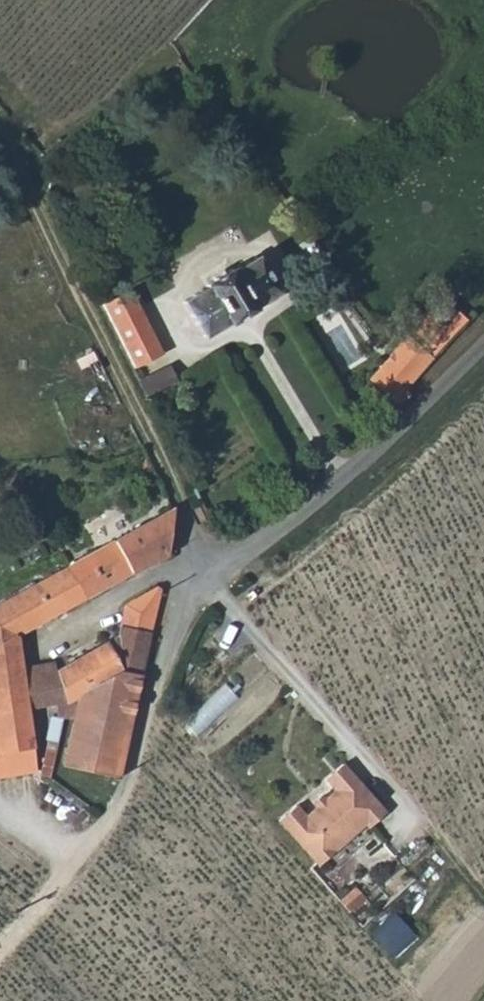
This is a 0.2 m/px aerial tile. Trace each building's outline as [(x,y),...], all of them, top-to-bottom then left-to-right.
[(203,292),(179,307),(201,342),(224,328),(225,329),(251,312),(250,310),(274,296),(253,262),(229,276),(227,274),(201,290),(203,292)] [(121,365),(152,355),(130,286),(99,296),(121,365)] [(408,342),(431,362),(465,325),(451,311),(443,304),(437,305),(428,316),(407,340),(408,342)] [(408,342),(407,340),(370,383),(395,404),(397,410),(409,400),(406,391),(431,362),(408,342)] [(101,356),(90,361),(94,371),(106,366),(101,356)] [(133,378),(144,401),(175,386),(164,363),(133,378)] [(148,400),(153,409),(157,405),(153,397),(148,400)] [(70,566),(85,600),(171,552),(172,551),(174,532),(176,508),(70,566)] [(40,582),(56,616),(85,600),(70,566),(40,582)] [(20,636),(56,616),(40,582),(0,604),(0,728),(27,724),(25,711),(32,710),(60,704),(62,717),(65,718),(68,718),(78,719),(82,703),(71,704),(61,670),(27,678),(20,636)] [(123,625),(152,631),(161,590),(158,587),(130,604),(127,611),(123,625)] [(82,703),(115,674),(124,669),(145,672),(152,631),(123,625),(121,635),(61,670),(71,704),(82,703)] [(145,672),(124,669),(115,674),(94,771),(121,776),(145,672)] [(94,771),(115,674),(82,703),(78,719),(72,751),(69,767),(94,771)] [(197,735),(235,697),(223,685),(185,724),(197,735)] [(42,773),(32,710),(25,711),(27,724),(0,728),(0,779),(42,773)] [(69,767),(72,751),(62,750),(59,765),(69,767)] [(303,814),(294,803),(277,818),(317,863),(363,822),(366,826),(384,811),(341,762),(324,777),(333,788),(303,814)] [(376,930),(382,952),(409,944),(403,923),(376,930)]
